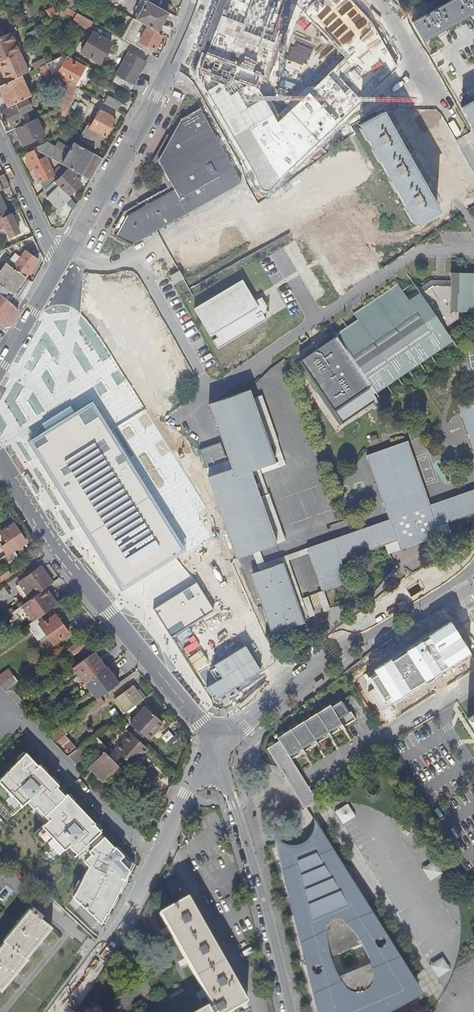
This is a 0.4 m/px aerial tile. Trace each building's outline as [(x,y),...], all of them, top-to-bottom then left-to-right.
[(96,0),(87,0),(72,7),(84,15),(87,9),(96,0)] [(146,0),(135,20),(156,32),(167,12),(146,0)] [(407,12),(414,8),(409,0),(402,4),(407,12)] [(423,41),(437,33),(440,32),(442,31),(442,30),(471,14),(473,13),(473,12),(473,0),(453,0),(413,23),(423,41)] [(67,8),(47,17),(48,21),(67,14),(73,17),(76,13),(67,8)] [(92,22),(76,13),(73,17),(72,20),(88,29),(92,22)] [(156,32),(135,20),(132,19),(122,38),(147,52),(149,47),(153,49),(161,34),(156,32)] [(19,52),(20,51),(11,32),(0,37),(0,60),(19,52)] [(92,32),(89,37),(86,35),(81,45),(83,47),(80,53),(100,63),(111,43),(92,32)] [(28,72),(19,52),(0,60),(0,72),(5,83),(19,76),(28,72)] [(112,81),(129,91),(145,61),(128,52),(112,81)] [(73,86),(75,83),(84,66),(66,56),(57,72),(51,76),(55,84),(56,84),(63,81),(70,85),(73,86)] [(0,85),(0,93),(7,107),(15,103),(22,99),(29,96),(19,76),(5,83),(0,85)] [(69,108),(70,85),(63,81),(61,104),(61,106),(61,111),(65,111),(65,108),(69,108)] [(108,96),(103,103),(117,110),(120,103),(108,96)] [(25,104),(22,99),(15,103),(15,104),(3,110),(11,126),(23,120),(18,110),(24,107),(25,104)] [(462,108),(473,129),(473,101),(462,108)] [(86,125),(79,138),(96,147),(102,135),(104,136),(114,118),(99,109),(90,127),(86,125)] [(442,210),(384,109),(358,124),(416,224),(442,210)] [(35,119),(14,129),(21,145),(43,135),(35,119)] [(32,148),(68,167),(76,172),(89,179),(102,158),(73,142),(66,154),(44,142),(32,148)] [(39,182),(44,189),(53,181),(59,177),(65,170),(60,166),(52,174),(45,177),(44,174),(50,171),(44,158),(37,161),(33,151),(25,155),(27,160),(25,161),(29,169),(31,168),(38,182),(39,182)] [(53,181),(44,189),(41,192),(58,207),(69,196),(68,195),(81,183),(73,175),(76,172),(68,167),(65,170),(59,177),(53,181)] [(9,186),(3,174),(0,175),(0,190),(9,186)] [(327,199),(312,174),(174,252),(188,276),(327,199)] [(8,214),(0,197),(0,218),(8,214)] [(0,218),(0,233),(5,230),(9,237),(18,232),(9,214),(8,214),(0,218)] [(347,220),(313,236),(328,267),(337,263),(343,277),(368,265),(347,220)] [(0,270),(0,295),(13,306),(18,296),(29,280),(25,277),(37,260),(25,251),(20,242),(4,250),(11,257),(9,259),(15,264),(12,268),(5,263),(0,270)] [(371,388),(448,335),(443,327),(457,318),(457,311),(473,312),(473,272),(450,272),(449,279),(430,279),(406,296),(397,283),(364,306),(370,315),(360,322),(358,319),(335,335),(371,388)] [(239,279),(190,308),(207,336),(211,333),(213,337),(209,340),(214,348),(263,319),(258,311),(253,313),(251,310),(256,308),(239,279)] [(8,324),(12,317),(17,309),(13,306),(0,295),(0,325),(8,324)] [(371,388),(335,335),(298,359),(341,423),(378,398),(371,388)] [(205,468),(214,493),(236,557),(260,549),(243,502),(259,496),(250,471),(275,462),(268,444),(253,450),(236,404),(252,398),(249,389),(209,404),(230,459),(205,468)] [(253,450),(268,444),(278,441),(261,395),(252,398),(236,404),(253,450)] [(459,403),(473,447),(473,398),(459,403)] [(109,430),(93,404),(63,422),(34,441),(124,583),(183,546),(109,430)] [(179,468),(188,482),(203,472),(179,434),(170,440),(186,463),(179,468)] [(321,591),(347,582),(339,560),(394,539),(398,549),(439,534),(435,525),(473,511),(473,488),(429,504),(406,440),(368,453),(390,519),(306,548),(321,591)] [(243,502),(260,549),(285,540),(268,493),(259,496),(243,502)] [(0,559),(0,562),(4,567),(18,557),(13,550),(25,542),(14,524),(0,533),(6,542),(1,546),(7,554),(0,559)] [(35,595),(43,589),(52,582),(40,566),(21,581),(28,590),(30,588),(35,595)] [(252,578),(254,582),(285,571),(283,567),(252,578)] [(0,572),(0,580),(9,573),(5,568),(0,572)] [(303,623),(285,571),(254,582),(272,634),(303,623)] [(155,609),(172,636),(213,609),(197,583),(155,609)] [(0,590),(0,602),(9,595),(3,588),(0,590)] [(43,589),(35,595),(19,607),(28,618),(31,622),(41,616),(55,605),(43,589)] [(31,622),(27,626),(28,627),(27,627),(30,631),(30,630),(38,640),(46,634),(54,644),(69,633),(58,619),(56,621),(52,617),(45,622),(41,616),(31,622)] [(87,634),(69,648),(73,654),(80,649),(85,657),(97,648),(95,644),(89,648),(86,644),(92,640),(87,634)] [(73,654),(69,648),(61,653),(63,655),(61,657),(63,661),(66,659),(66,660),(73,654)] [(95,651),(72,667),(78,675),(84,683),(85,683),(106,667),(102,661),(102,660),(100,657),(99,657),(95,651)] [(85,683),(97,699),(100,696),(118,684),(118,683),(119,682),(115,676),(112,672),(107,666),(106,667),(85,683)] [(0,685),(0,686),(5,691),(18,682),(13,675),(0,685)] [(122,690),(118,684),(100,696),(95,700),(100,706),(122,690)] [(124,713),(142,700),(135,690),(133,687),(115,700),(124,713)] [(138,687),(135,690),(142,700),(145,698),(138,687)] [(285,732),(277,737),(280,742),(269,748),(287,777),(298,770),(291,759),(300,753),(297,750),(302,747),(304,751),(313,746),(310,742),(315,739),(317,743),(326,737),(324,734),(328,731),(330,735),(339,729),(337,725),(341,723),(343,726),(355,719),(350,711),(348,712),(341,700),(331,706),(330,704),(319,710),(316,712),(311,715),(306,718),(298,723),(294,726),(285,732)] [(144,707),(130,724),(148,740),(162,723),(144,707)] [(59,729),(50,736),(55,741),(58,740),(69,752),(75,747),(59,729)] [(277,737),(285,732),(283,729),(273,735),(275,738),(277,737)] [(132,766),(148,749),(130,733),(115,751),(132,766)] [(69,756),(73,763),(85,755),(86,757),(88,755),(87,753),(94,748),(90,742),(69,756)] [(22,749),(0,773),(0,818),(6,824),(28,801),(44,817),(28,832),(53,858),(65,847),(84,863),(70,893),(105,922),(133,863),(22,749)] [(117,765),(104,751),(88,767),(97,776),(105,768),(110,773),(117,765)] [(105,768),(97,776),(102,781),(110,773),(105,768)] [(298,770),(287,777),(296,792),(308,785),(298,770)] [(308,785),(296,792),(304,805),(315,798),(308,785)] [(349,802),(336,810),(344,822),(356,815),(349,802)] [(288,896),(304,893),(309,911),(292,915),(316,1011),(365,1011),(397,997),(401,1003),(406,1000),(402,995),(417,987),(417,986),(414,981),(403,988),(401,984),(412,978),(366,903),(351,912),(332,880),(337,877),(339,881),(350,875),(351,872),(351,868),(347,865),(343,866),(317,825),(315,825),(314,826),(313,834),(310,839),(307,842),(302,846),(292,848),(284,846),(277,841),(276,842),(275,843),(288,896)] [(442,872),(438,861),(425,867),(430,878),(442,872)] [(370,900),(351,874),(350,875),(339,881),(337,877),(332,880),(351,912),(366,903),(370,900)] [(304,893),(288,896),(292,915),(309,911),(304,893)] [(216,1011),(235,1011),(249,1004),(190,899),(162,916),(215,1009),(216,1011)] [(0,989),(25,957),(26,958),(51,925),(40,916),(41,913),(32,906),(29,908),(28,907),(3,938),(4,940),(0,944),(0,989)] [(432,963),(439,975),(451,967),(443,956),(432,963)] [(414,981),(412,978),(401,984),(403,988),(414,981)]
